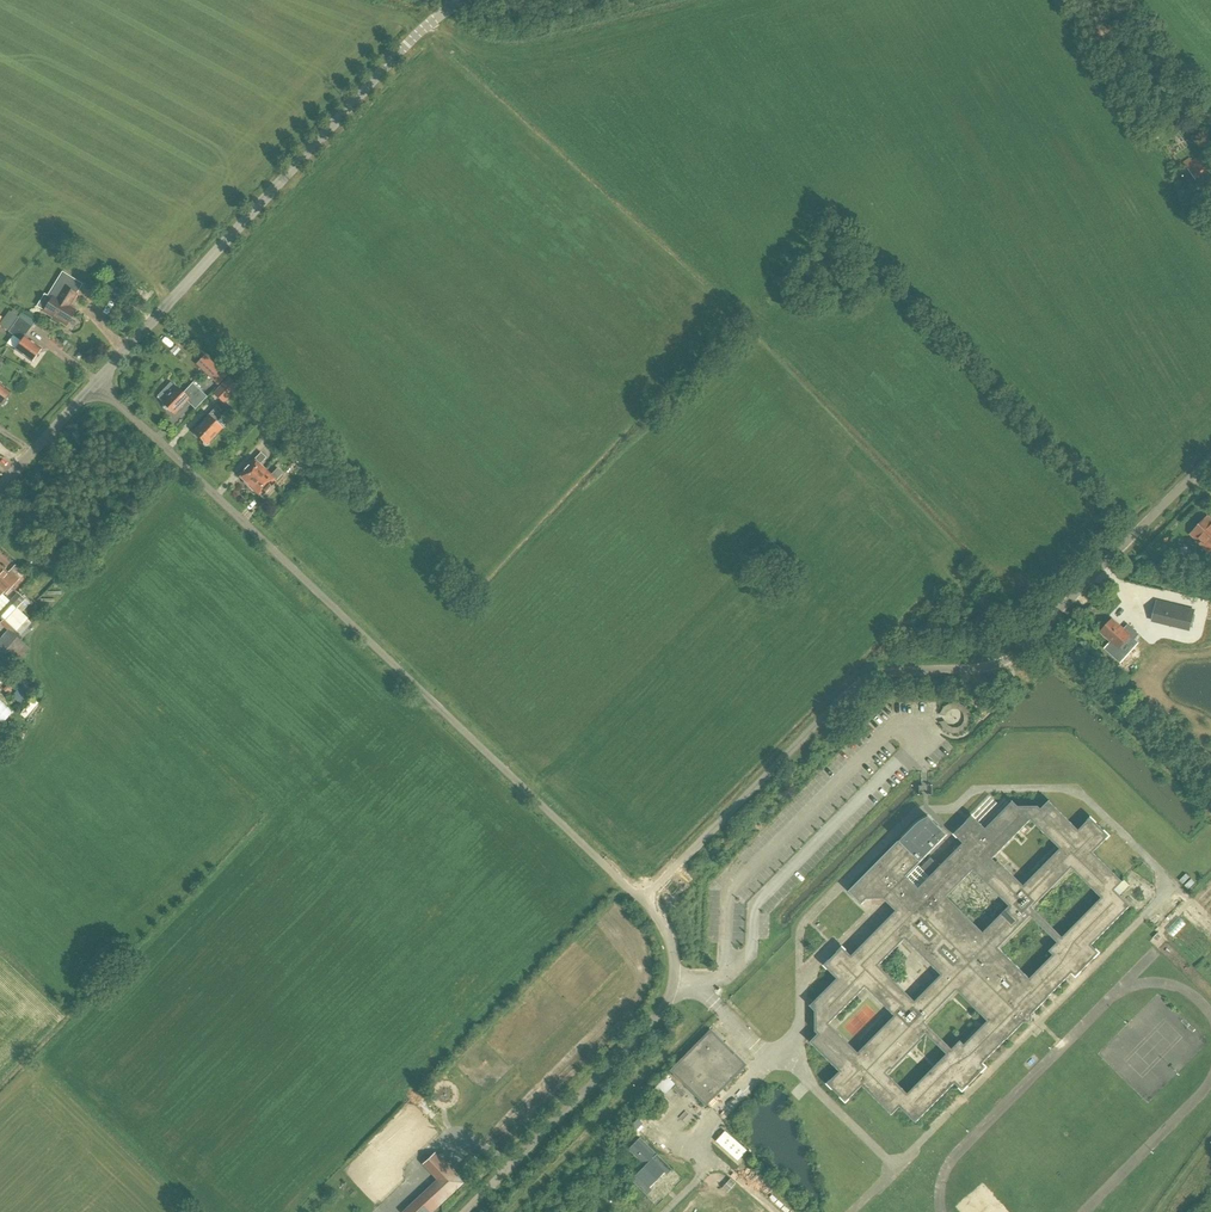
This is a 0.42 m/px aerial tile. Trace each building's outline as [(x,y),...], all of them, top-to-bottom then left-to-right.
[(68,307),(76,294),(64,287),(56,299),(52,297),(43,312),(52,318),(50,320),(59,325),(60,323),(66,326),(75,311),(68,307)] [(18,318),(10,312),(0,326),(8,332),(14,337),(9,344),(16,349),(15,350),(32,362),(33,360),(35,360),(37,357),(37,355),(40,350),(24,338),(35,322),(21,313),(18,318)] [(182,346),(175,350),(178,356),(185,351),(182,346)] [(205,355),(195,365),(199,369),(217,385),(227,375),(209,359),(205,355)] [(239,387),(228,377),(213,393),(223,403),(239,387)] [(10,392),(0,385),(0,406),(10,392)] [(176,388),(172,385),(167,390),(165,388),(157,396),(163,402),(162,403),(163,404),(163,406),(166,409),(168,409),(173,414),(186,401),(188,403),(199,392),(192,385),(183,395),(176,388)] [(214,422),(222,414),(216,409),(209,417),(209,416),(193,433),(203,442),(202,443),(203,444),(203,445),(205,446),(206,446),(208,446),(209,445),(209,444),(210,444),(210,442),(209,442),(221,428),(214,422)] [(272,438),(281,429),(277,424),(267,433),(272,438)] [(312,468),(318,462),(305,449),(297,458),(303,464),(306,462),(312,468)] [(258,466),(266,458),(261,453),(253,461),(240,475),(245,480),(243,482),(248,487),(263,471),(258,466)] [(263,471),(248,487),(254,493),(256,490),(262,496),(275,482),(282,474),(277,469),(269,476),(263,471)] [(1208,518),(1192,534),(1210,553),(1210,521),(1208,518)] [(41,555),(36,563),(44,567),(48,560),(41,555)] [(15,565),(9,571),(8,573),(0,566),(0,596),(2,593),(4,595),(18,579),(19,580),(24,574),(15,565)] [(3,620),(2,621),(18,637),(19,636),(22,639),(31,629),(28,626),(34,620),(43,610),(39,606),(29,616),(24,611),(30,604),(17,593),(10,600),(4,595),(2,593),(0,596),(0,617),(3,620)] [(1123,630),(1112,620),(1100,633),(1118,648),(1129,636),(1134,640),(1139,635),(1127,625),(1123,630)] [(18,637),(2,621),(0,623),(0,624),(7,631),(0,639),(0,674),(26,645),(18,638),(18,637)] [(1135,626),(1143,631),(1146,627),(1139,621),(1135,626)] [(916,1122),(955,1083),(963,1090),(986,1067),(982,1063),(1023,1023),(1032,1023),(1032,1013),(1072,973),(1076,976),(1099,953),(1091,945),(1130,905),(1115,890),(1123,882),(1093,852),(1109,836),(1091,818),(1079,830),(1049,801),(1041,809),(1038,806),(1018,806),(1013,801),(985,828),(973,816),(954,834),(963,843),(930,876),(919,865),(948,835),(930,817),(922,821),(915,826),(914,825),(899,841),(849,892),(861,904),(867,899),(884,899),(896,911),(852,956),(843,947),(825,965),(838,978),(810,1006),(816,1011),(816,1031),(819,1034),(811,1042),(840,1071),(828,1083),(846,1101),(862,1085),(892,1115),(900,1106),(916,1122)] [(877,925),(880,909),(868,906),(865,923),(877,925)] [(1153,938),(1157,942),(1162,937),(1158,933),(1153,938)] [(920,971),(912,971),(912,985),(928,985),(928,976),(920,976),(920,971)] [(705,1104),(711,1099),(744,1065),(710,1031),(671,1071),(705,1104)] [(670,1074),(657,1087),(666,1096),(679,1083),(670,1074)] [(631,1125),(636,1130),(642,1123),(637,1119),(631,1125)] [(746,1150),(742,1146),(725,1131),(715,1141),(737,1160),(746,1150)] [(666,1175),(672,1169),(640,1137),(628,1149),(644,1166),(630,1180),(646,1195),(652,1190),(649,1187),(664,1173),(666,1175)] [(425,1163),(442,1182),(451,1191),(460,1182),(434,1154),(425,1163)] [(730,1179),(722,1188),(726,1192),(735,1183),(730,1179)]
